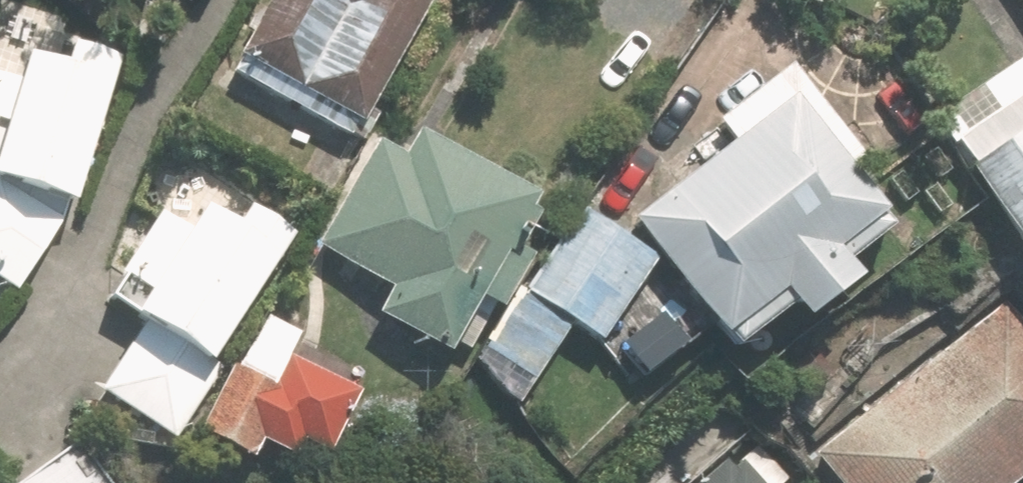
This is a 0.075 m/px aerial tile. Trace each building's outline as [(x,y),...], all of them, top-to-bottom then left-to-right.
[(223,84),(344,152),(430,0),(270,0),(223,84)] [(124,55),(76,41),(70,60),(34,49),(25,77),(0,70),(0,274),(21,287),(78,198),(81,199),(124,55)] [(939,116),(958,144),(972,136),(1022,211),(1022,58),(939,116)] [(645,214),(747,343),(802,300),(816,318),(873,273),(857,252),(900,219),(892,208),(896,205),(864,165),(874,158),(796,59),(721,116),(739,140),(645,214)] [(356,169),(295,274),(369,317),(356,339),(426,379),(458,323),(479,335),(509,284),(496,277),(517,241),(507,235),(516,222),(396,153),(379,181),(356,169)] [(525,290),(488,347),(537,379),(578,316),(610,338),(664,256),(590,206),(531,293),(525,290)] [(142,323),(94,395),(167,444),(215,371),(207,366),(290,240),(249,213),(235,233),(202,212),(188,235),(157,214),(116,277),(123,282),(109,302),(142,323)] [(1004,299),(819,450),(845,482),(1019,482),(1022,480),(1022,322),(1004,299)] [(239,364),(207,430),(263,457),(294,391),(239,364)] [(79,441),(20,482),(110,482),(79,441)] [(790,471),(775,482),(799,482),(790,471)]
